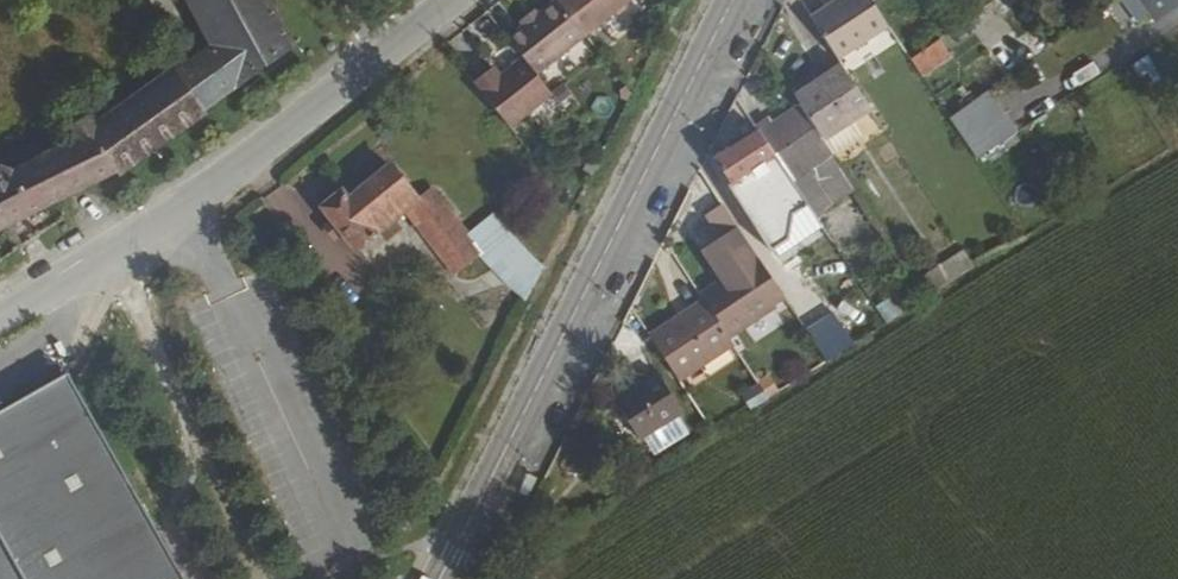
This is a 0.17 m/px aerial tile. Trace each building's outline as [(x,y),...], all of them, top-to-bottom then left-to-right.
[(210,46),(105,116),(92,125),(86,114),(69,123),(76,137),(49,154),(66,197),(114,173),(296,44),(272,0),(185,0),(210,46)] [(583,37),(555,0),(535,15),(521,26),(506,38),(534,74),(583,37)] [(555,0),(583,37),(631,0),(555,0)] [(836,59),(836,60),(888,26),(871,1),(871,0),(834,0),(808,17),(836,59)] [(1155,24),(1177,7),(1177,0),(1139,0),(1155,24)] [(518,21),(521,26),(535,15),(531,11),(518,21)] [(950,54),(938,37),(909,58),(921,75),(950,54)] [(790,89),(799,102),(819,133),(864,102),(836,60),(836,59),(790,89)] [(494,68),(474,83),(507,127),(549,94),(523,61),(501,78),(494,68)] [(986,90),(948,117),(964,140),(1002,114),(986,90)] [(768,122),(775,132),(763,140),(784,171),(825,143),(819,133),(799,102),(768,122)] [(964,140),(975,155),(1014,130),(1002,114),(964,140)] [(768,122),(756,130),(763,140),(775,132),(768,122)] [(756,130),(715,157),(730,180),(748,169),(781,219),(805,203),(784,171),(763,140),(756,130)] [(58,201),(66,197),(49,154),(40,159),(12,174),(0,168),(0,230),(58,201)] [(345,190),(323,207),(356,249),(404,212),(426,240),(455,277),(482,257),(437,196),(418,201),(392,167),(352,200),(345,190)] [(696,289),(702,300),(724,334),(772,303),(769,298),(779,292),(767,273),(757,257),(743,236),(740,233),(719,201),(703,211),(718,236),(706,244),(723,272),(696,289)] [(743,236),(757,257),(767,273),(787,261),(761,219),(740,233),(743,236)] [(965,256),(919,286),(926,298),(973,267),(965,256)] [(919,286),(877,313),(885,325),(889,322),(926,298),(919,286)] [(702,300),(648,335),(676,378),(731,343),(724,334),(702,300)] [(831,308),(803,327),(824,359),(852,340),(831,308)] [(66,375),(0,412),(0,578),(185,578),(66,375)] [(655,376),(614,401),(635,436),(677,412),(655,376)] [(747,394),(753,405),(765,397),(758,386),(747,394)]
